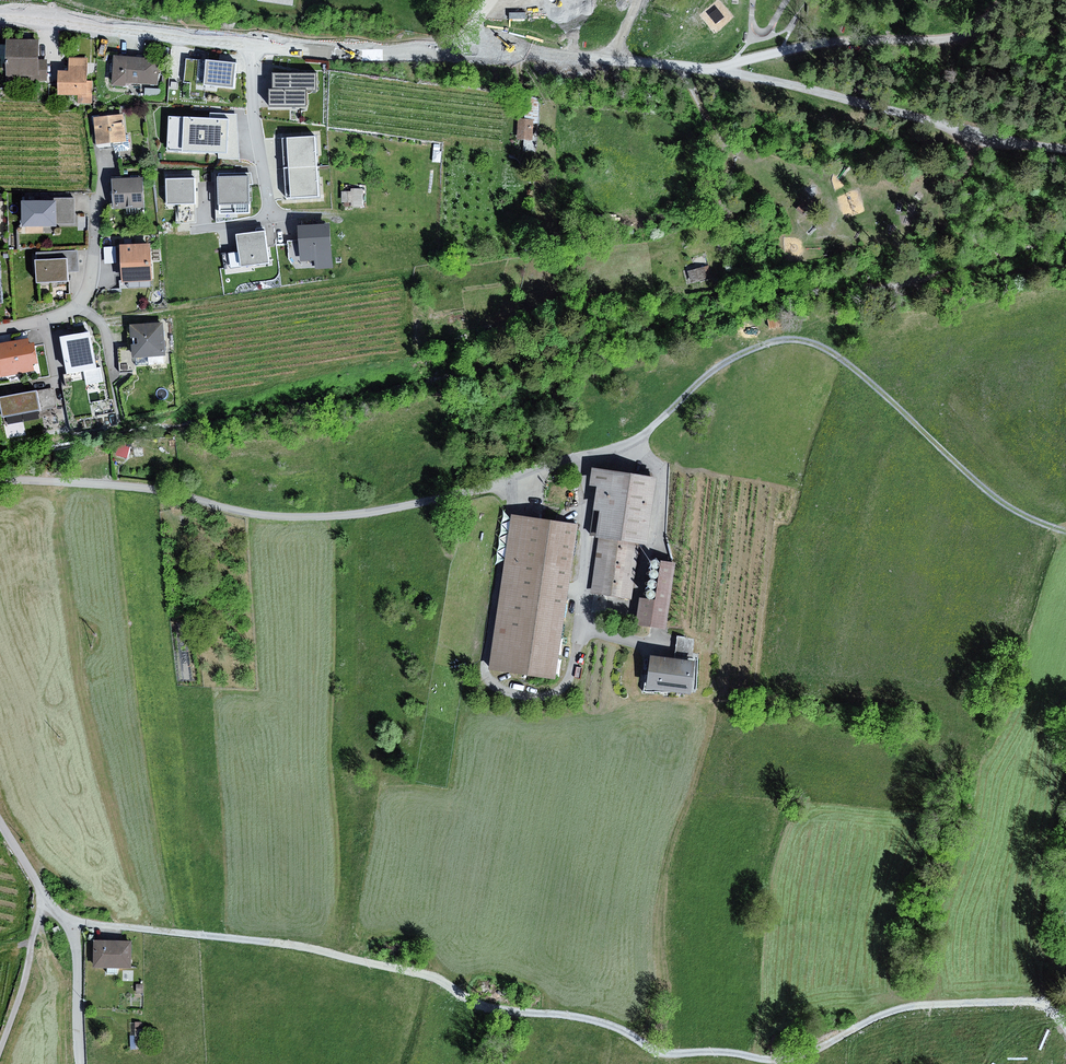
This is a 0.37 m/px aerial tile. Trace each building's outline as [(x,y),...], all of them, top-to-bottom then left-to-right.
[(39,39),(7,39),(7,44),(7,64),(6,75),(28,76),(28,81),(47,81),(48,59),(39,59),(39,39)] [(170,47),(159,46),(158,55),(169,56),(170,47)] [(159,59),(114,55),(111,85),(126,87),(126,82),(157,85),(159,59)] [(69,71),(59,71),(59,94),(78,94),(78,103),(93,103),(93,80),(88,80),(88,58),(69,58),(69,71)] [(204,83),(206,60),(186,58),(184,81),(204,83)] [(236,63),(206,60),(204,83),(204,85),(233,88),(236,63)] [(316,73),(274,74),(274,90),(270,90),(270,106),(307,106),(307,90),(317,90),(316,73)] [(540,99),(527,97),(525,119),(538,120),(540,99)] [(124,114),(94,118),(97,145),(114,143),(115,151),(117,152),(128,150),(130,147),(129,134),(126,135),(124,114)] [(236,120),(177,118),(175,150),(220,152),(219,158),(234,158),(236,120)] [(534,121),(517,120),(516,141),(533,142),(534,121)] [(283,139),(285,169),(317,167),(315,137),(283,139)] [(141,155),(121,157),(122,166),(125,166),(142,163),(141,155)] [(142,163),(125,166),(126,174),(147,171),(146,163),(142,163)] [(318,197),(317,167),(285,169),(287,198),(318,197)] [(144,178),(113,179),(114,209),(145,208),(144,178)] [(196,178),(167,179),(168,204),(179,204),(196,203),(196,178)] [(251,178),(220,178),(220,204),(236,204),(236,214),(251,214),(251,178)] [(362,188),(351,188),(351,191),(342,191),(342,202),(351,202),(351,207),(363,207),(362,188)] [(56,198),(56,201),(56,224),(75,224),(75,198),(56,198)] [(56,201),(22,201),(23,226),(56,225),(56,224),(56,201)] [(802,202),(796,209),(803,215),(809,208),(802,202)] [(197,222),(196,203),(179,204),(180,223),(197,222)] [(330,223),(298,226),(299,240),(301,262),(315,261),(315,269),(334,268),(330,223)] [(528,224),(520,224),(519,239),(528,239),(528,224)] [(265,231),(237,235),(239,251),(241,266),(270,262),(265,231)] [(301,262),(299,240),(287,241),(288,259),(296,269),(302,269),(301,262)] [(151,244),(121,245),(122,281),(150,279),(152,279),(151,244)] [(37,252),(37,260),(67,259),(68,272),(79,271),(78,250),(37,252)] [(241,266),(239,251),(223,253),(225,274),(242,272),(241,266)] [(37,260),(36,260),(37,283),(68,281),(68,272),(67,259),(37,260)] [(709,266),(688,271),(691,284),(712,279),(709,266)] [(151,287),(150,279),(122,281),(120,281),(120,288),(151,287)] [(778,317),(768,319),(770,331),(780,328),(778,317)] [(165,323),(130,325),(132,348),(133,357),(167,355),(165,323)] [(91,333),(62,338),(69,374),(84,372),(98,370),(91,333)] [(0,343),(0,375),(0,376),(33,369),(32,363),(38,362),(34,342),(30,343),(29,337),(0,343)] [(133,357),(132,348),(119,349),(121,373),(134,372),(133,357)] [(98,370),(84,372),(86,385),(103,382),(101,369),(98,370)] [(53,387),(37,390),(40,410),(57,407),(53,387)] [(0,397),(0,398),(3,417),(40,410),(37,390),(0,397)] [(145,448),(134,449),(135,456),(146,456),(145,448)] [(659,477),(592,468),(590,484),(598,485),(594,510),(602,511),(590,593),(632,599),(640,544),(649,545),(659,477)] [(578,524),(512,515),(490,669),(556,678),(578,524)] [(653,568),(655,569),(657,569),(658,569),(660,568),(660,567),(661,565),(661,564),(661,562),(660,561),(658,560),(657,560),(655,560),(654,560),(653,561),(652,563),(651,564),(652,566),(652,567),(653,568)] [(657,601),(640,599),(636,623),(666,628),(676,563),(663,561),(657,601)] [(652,579),(653,579),(655,580),(657,579),(658,578),(659,577),(659,576),(659,574),(659,573),(658,571),(657,571),(655,570),(654,570),(652,571),(651,571),(650,573),(650,574),(650,576),(651,578),(652,579)] [(650,589),(652,590),(654,590),(655,589),(657,589),(658,587),(658,586),(658,584),(658,583),(657,582),(656,581),(654,580),(653,580),(651,581),(650,582),(649,583),(648,585),(649,586),(649,588),(650,589)] [(649,599),(650,600),(652,600),(654,599),(655,598),(656,597),(656,596),(657,594),(656,593),(655,592),(654,591),(653,590),(651,590),(650,591),(648,592),(647,593),(647,595),(647,596),(648,598),(649,599)] [(695,638),(678,636),(675,656),(692,658),(695,638)] [(696,662),(652,656),(647,688),(692,695),(696,662)] [(59,926),(53,929),(55,935),(61,932),(59,926)] [(132,941),(95,941),(95,969),(132,969),(132,941)] [(141,1023),(136,1023),(136,1050),(144,1050),(144,1029),(142,1029),(141,1023)]
